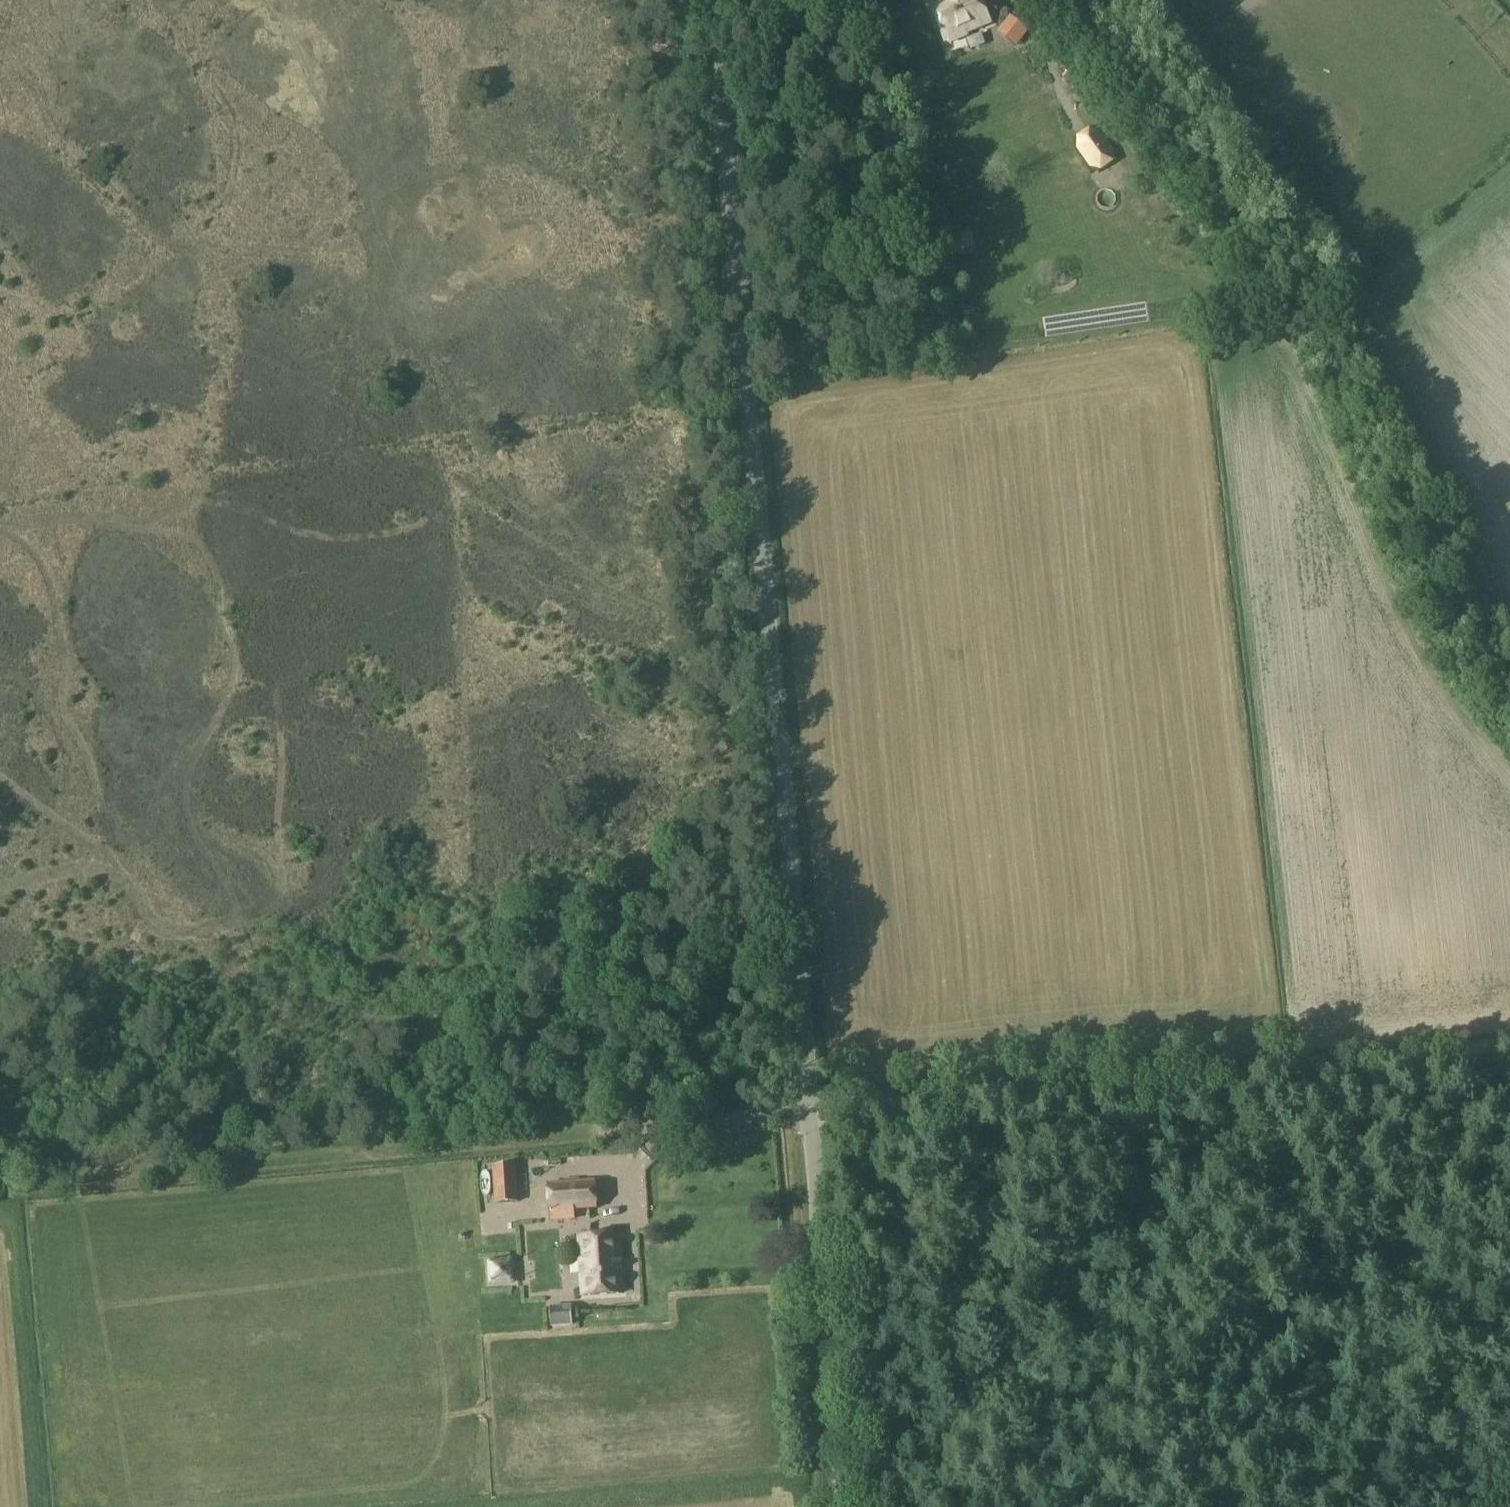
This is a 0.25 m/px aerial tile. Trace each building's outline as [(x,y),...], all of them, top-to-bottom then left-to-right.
[(948,5),(937,9),(947,36),(985,20),(977,0),(945,0),(948,5)] [(1078,136),(1078,148),(1091,166),(1101,170),(1113,160),(1113,150),(1100,131),(1091,128),(1078,136)] [(970,229),(952,234),(959,256),(976,251),(970,229)] [(514,1164),(492,1165),(494,1201),(516,1200),(514,1164)] [(598,1217),(596,1180),(548,1183),(550,1212),(574,1210),(575,1219),(598,1217)] [(622,1295),(617,1235),(577,1238),(582,1298),(622,1295)] [(488,1259),(488,1281),(513,1281),(513,1259),(488,1259)] [(571,1325),(570,1306),(550,1307),(551,1326),(571,1325)]
